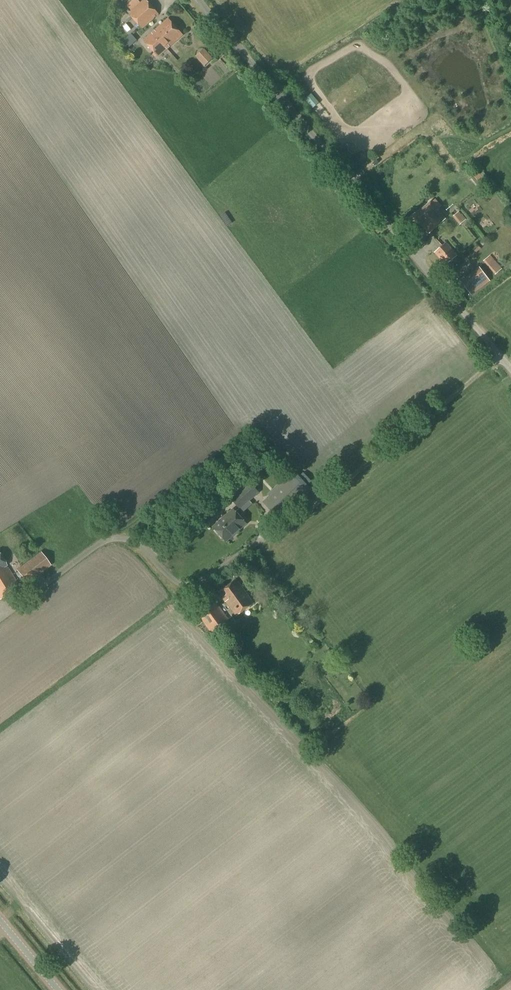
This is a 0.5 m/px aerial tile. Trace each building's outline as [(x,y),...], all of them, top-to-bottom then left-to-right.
[(158,14),(146,0),(144,0),(129,13),(142,28),(158,14)] [(156,30),(170,46),(183,35),(168,19),(156,30)] [(158,57),(170,46),(156,30),(143,41),(158,57)] [(204,67),(213,59),(204,49),(195,57),(204,67)] [(429,234),(446,219),(430,202),(412,218),(420,226),(422,224),(423,225),(422,226),(429,234)] [(460,214),(459,212),(452,217),(460,225),(466,220),(461,213),(460,214)] [(446,266),(457,256),(446,243),(435,253),(446,266)] [(487,257),(495,272),(501,269),(493,253),(487,257)] [(471,295),(490,281),(480,268),(462,282),(471,295)] [(257,483),(265,476),(261,471),(253,478),(257,483)] [(312,483),(303,473),(299,477),(295,473),(264,502),(281,519),(311,490),(308,487),(312,483)] [(240,510),(259,493),(248,479),(228,497),(240,510)] [(226,541),(247,522),(236,510),(215,528),(226,541)] [(27,583),(50,565),(41,553),(17,570),(27,583)] [(6,566),(0,555),(0,599),(19,588),(6,566)] [(236,616),(253,604),(236,580),(219,592),(236,616)] [(212,634),(229,621),(215,602),(198,614),(212,634)]
